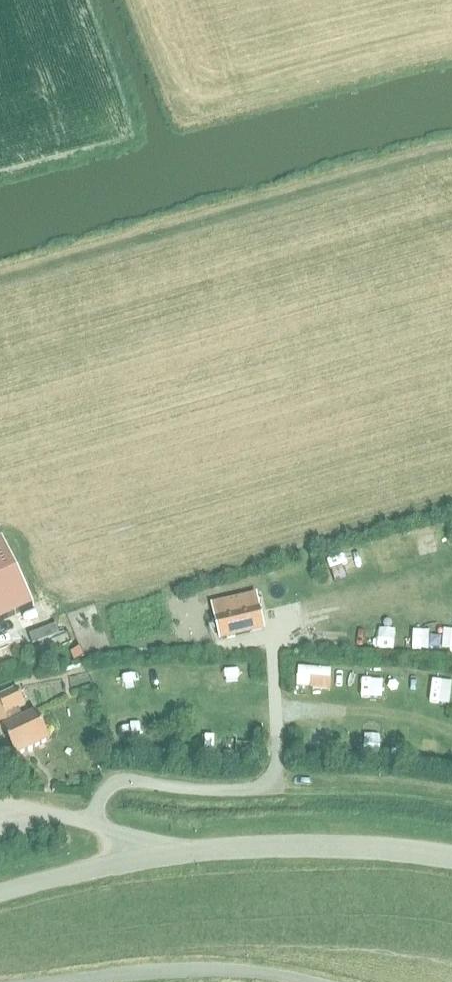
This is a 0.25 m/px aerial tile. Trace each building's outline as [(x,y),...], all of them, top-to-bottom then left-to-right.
[(0,542),(0,623),(34,607),(3,541),(0,542)] [(221,640),(250,633),(247,620),(261,616),(256,594),(212,604),(221,640)] [(56,625),(30,635),(34,645),(60,636),(56,625)] [(80,647),(71,651),(75,661),(84,656),(80,647)] [(310,670),(310,682),(328,682),(328,659),(295,659),(295,670),(310,670)] [(341,684),(359,685),(361,661),(343,659),(341,684)] [(382,674),(401,672),(400,661),(381,663),(382,674)] [(443,688),(444,667),(426,666),(425,687),(443,688)] [(3,728),(16,756),(50,741),(37,712),(23,719),(19,710),(26,706),(18,689),(0,697),(0,703),(6,715),(7,715),(11,724),(3,728)]
